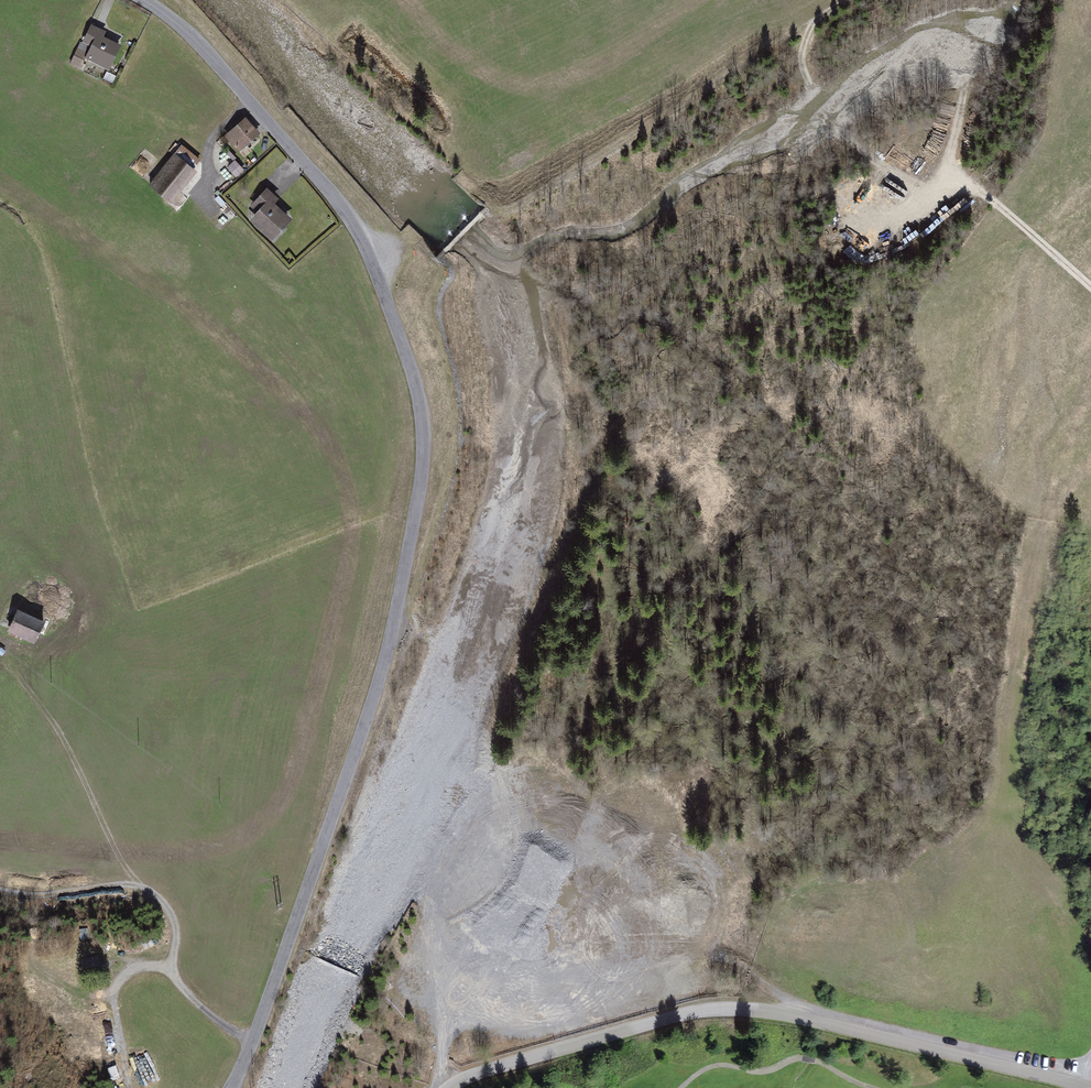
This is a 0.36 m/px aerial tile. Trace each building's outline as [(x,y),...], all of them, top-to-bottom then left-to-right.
[(110,33),(94,25),(85,44),(82,43),(71,66),(85,73),(89,66),(92,67),(93,65),(109,72),(105,80),(116,85),(120,77),(113,74),(126,48),(107,39),(110,33)] [(264,138),(249,120),(227,138),(242,156),(264,138)] [(948,130),(923,124),(918,147),(942,153),(948,130)] [(196,187),(191,183),(200,172),(196,169),(202,161),(182,146),(152,187),(170,201),(169,203),(178,210),(196,187)] [(236,176),(245,169),(236,159),(227,166),(236,176)] [(283,200),(270,189),(253,208),(260,214),(253,222),(277,243),(296,220),(279,205),(283,200)] [(48,623),(23,610),(10,633),(35,646),(48,623)] [(99,968),(97,958),(82,961),(84,971),(99,968)]
